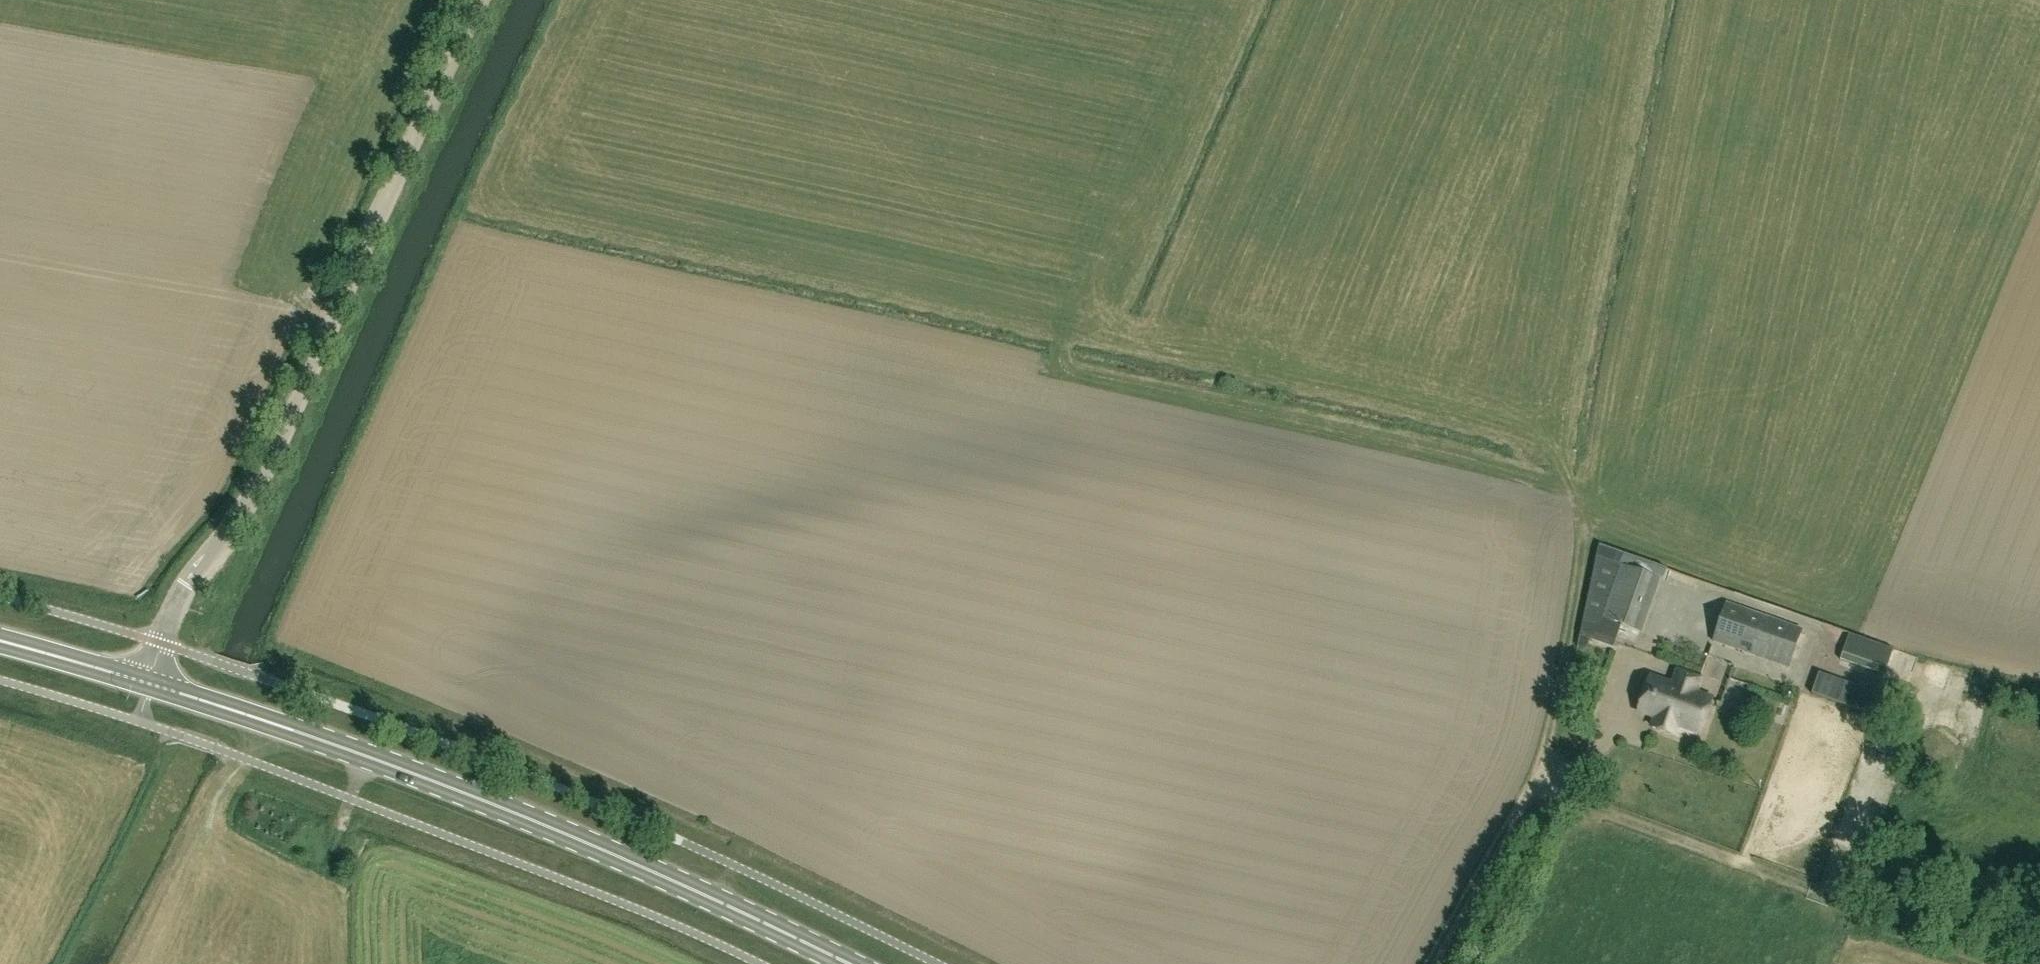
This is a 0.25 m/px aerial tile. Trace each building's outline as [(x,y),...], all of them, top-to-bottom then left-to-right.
[(1612,645),(1619,623),(1642,631),(1661,579),(1596,556),(1577,644),(1585,648),(1588,637),(1612,645)] [(1714,641),(1789,667),(1802,630),(1727,603),(1714,641)] [(1885,674),(1891,657),(1894,649),(1850,634),(1841,658),(1885,674)] [(1651,677),(1639,710),(1657,716),(1653,727),(1674,734),(1678,724),(1701,732),(1712,699),(1695,693),(1700,678),(1675,670),(1670,684),(1651,677)] [(1886,696),(1819,672),(1811,693),(1878,718),(1886,696)]
